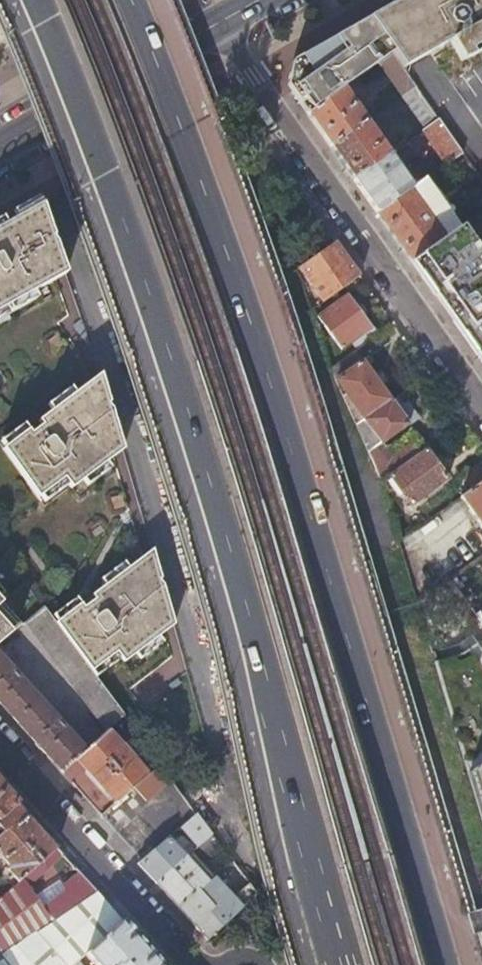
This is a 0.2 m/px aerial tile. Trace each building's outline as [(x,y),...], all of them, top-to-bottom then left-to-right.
[(481,19),(481,0),(397,0),(367,16),(369,19),(392,52),(402,66),(447,40),(459,59),(469,54),(476,49),(481,45),(481,30),(477,21),(481,19)] [(378,62),(392,52),(369,19),(352,29),(351,26),(292,60),(290,63),(287,69),(286,74),(286,80),(287,84),(289,87),(307,112),(344,86),(378,62)] [(414,84),(402,66),(392,52),(378,62),(401,94),(414,84)] [(437,117),(414,84),(401,94),(424,127),(437,117)] [(330,146),(367,119),(354,100),(358,97),(354,91),(349,94),(344,86),(307,112),(330,146)] [(381,131),(399,127),(395,108),(377,111),(381,131)] [(460,150),(437,117),(424,127),(421,129),(444,162),(460,150)] [(389,152),(367,119),(330,146),(353,178),(389,152)] [(408,151),(423,168),(436,156),(421,140),(408,151)] [(412,184),(389,152),(353,178),(376,210),(412,184)] [(376,210),(410,259),(456,226),(456,224),(452,213),(447,204),(439,193),(431,185),(422,177),(412,184),(376,210)] [(64,268),(39,199),(0,222),(0,305),(64,268)] [(435,295),(457,280),(477,266),(472,259),(481,253),(481,244),(465,220),(456,226),(410,259),(435,295)] [(335,240),(298,266),(322,301),(359,274),(335,240)] [(481,283),(481,273),(477,266),(457,280),(466,294),(481,283)] [(317,315),(341,349),(371,327),(347,293),(317,315)] [(481,357),(481,306),(456,324),(480,358),(481,357)] [(341,349),(346,355),(376,334),(371,327),(341,349)] [(362,359),(335,378),(358,413),(355,415),(348,406),(347,407),(354,424),(390,398),(362,359)] [(102,366),(35,412),(39,418),(28,426),(24,420),(0,437),(0,440),(35,488),(37,486),(41,493),(65,477),(67,480),(123,441),(102,366)] [(408,422),(390,398),(354,424),(378,479),(387,473),(397,466),(421,449),(418,445),(412,449),(409,444),(391,457),(381,442),(408,422)] [(425,446),(421,449),(397,466),(387,473),(409,504),(447,478),(425,446)] [(481,479),(481,462),(481,461),(461,475),(470,488),(481,479)] [(470,488),(458,496),(481,529),(481,479),(470,488)] [(74,596),(49,613),(90,669),(116,651),(119,655),(173,618),(152,542),(86,587),(90,592),(77,601),(74,596)] [(22,622),(0,598),(0,641),(22,622)] [(43,605),(26,619),(107,727),(123,713),(90,669),(49,613),(43,605)] [(474,611),(481,623),(481,605),(474,611)] [(13,718),(26,707),(40,696),(0,652),(0,704),(13,718)] [(26,707),(13,718),(58,768),(85,744),(40,696),(26,707)] [(107,727),(75,759),(114,801),(146,774),(107,727)] [(15,801),(0,784),(0,814),(15,801)] [(62,853),(15,801),(0,814),(0,857),(7,865),(5,867),(18,883),(23,879),(27,885),(62,853)] [(210,830),(196,811),(179,826),(195,844),(210,830)] [(179,826),(169,835),(185,853),(195,844),(179,826)] [(169,835),(140,860),(157,878),(185,853),(169,835)] [(157,878),(179,902),(205,879),(207,877),(185,853),(157,878)] [(50,919),(95,889),(78,871),(63,884),(66,888),(44,909),(50,919)] [(50,919),(44,909),(27,885),(23,879),(18,883),(7,892),(0,898),(0,952),(50,919)] [(208,935),(256,892),(247,880),(224,901),(205,879),(179,902),(208,935)] [(121,918),(95,889),(50,919),(0,952),(0,954),(8,964),(69,964),(76,959),(84,952),(121,918)] [(121,918),(84,952),(96,964),(163,964),(121,918)] [(0,954),(0,964),(8,964),(0,954)]
